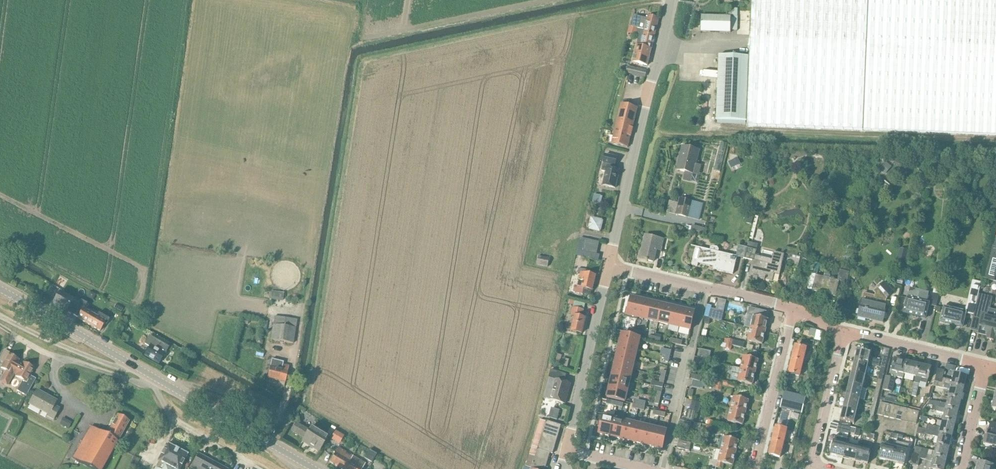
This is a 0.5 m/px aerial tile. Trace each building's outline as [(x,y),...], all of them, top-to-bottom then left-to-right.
[(746,125),(862,130),(943,134),(995,135),(995,0),(751,0),(751,14),(750,20),(750,39),(749,51),(749,57),(746,125)] [(737,32),(737,10),(731,9),(731,14),(727,14),(727,17),(701,16),(700,33),(731,33),(731,32),(737,32)] [(631,27),(634,28),(637,28),(645,30),(644,33),(654,36),(659,19),(648,17),(648,19),(634,16),(631,27)] [(629,27),(628,33),(628,34),(635,35),(637,30),(637,29),(637,28),(634,28),(631,27),(630,27),(629,27)] [(636,46),(632,63),(647,67),(651,49),(653,40),(654,36),(644,33),(645,30),(637,28),(637,29),(637,30),(635,35),(635,36),(638,37),(636,46)] [(718,56),(716,120),(746,122),(748,57),(718,56)] [(644,78),(646,72),(627,68),(626,74),(644,78)] [(631,137),(633,129),(632,129),(637,109),(622,105),(612,144),(627,148),(630,137),(631,137)] [(699,176),(701,166),(695,164),(699,151),(682,147),(676,171),(692,175),(693,175),(699,176)] [(615,166),(617,158),(605,155),(603,164),(602,172),(606,173),(602,186),(615,189),(619,171),(614,170),(614,166),(615,166)] [(737,158),(728,162),(731,168),(740,164),(737,158)] [(880,169),(880,170),(885,175),(892,167),(886,162),(885,164),(880,169)] [(703,205),(692,203),(679,199),(678,204),(669,202),(666,213),(675,215),(685,218),(693,220),(699,221),(703,205)] [(853,217),(852,224),(860,226),(862,219),(853,217)] [(589,229),(600,232),(602,220),(592,218),(589,229)] [(851,229),(849,235),(858,237),(859,231),(851,229)] [(661,253),(664,241),(645,236),(639,260),(654,263),(657,252),(661,253)] [(580,239),(577,251),(584,252),(590,253),(597,255),(599,243),(585,240),(580,239)] [(748,249),(745,259),(752,261),(748,277),(753,278),(753,281),(757,282),(757,279),(772,282),(773,276),(779,277),(781,268),(785,255),(774,252),(772,260),(755,256),(756,251),(758,245),(749,242),(748,249)] [(849,243),(847,249),(855,251),(857,245),(849,243)] [(745,259),(748,249),(738,247),(736,257),(718,252),(718,250),(717,248),(713,247),(711,248),(710,251),(691,246),(691,247),(696,248),(692,265),(698,266),(698,263),(714,267),(713,270),(718,271),(733,275),(737,257),(745,259)] [(983,279),(995,282),(995,248),(991,247),(983,279)] [(898,258),(897,265),(903,266),(904,266),(907,250),(900,249),(898,258)] [(846,254),(844,260),(853,262),(854,256),(846,254)] [(548,268),(549,259),(538,257),(536,266),(548,268)] [(811,274),(807,290),(836,297),(839,282),(847,284),(850,273),(851,268),(842,266),(841,271),(840,271),(837,281),(829,279),(823,278),(817,276),(820,264),(814,262),(811,274)] [(574,286),(573,292),(582,294),(584,289),(590,291),(591,291),(592,291),(596,276),(586,273),(586,270),(578,268),(577,273),(580,274),(577,286),(574,286)] [(885,304),(886,300),(887,298),(893,292),(884,282),(873,292),(875,294),(873,301),(862,298),(861,301),(857,317),(872,320),(872,318),(883,320),(887,305),(885,304)] [(943,307),(940,324),(962,329),(966,314),(973,316),(978,294),(979,294),(981,284),(973,282),(967,308),(961,311),(943,307)] [(78,305),(72,301),(73,300),(59,292),(51,305),(65,313),(66,312),(72,315),(78,305)] [(271,292),(270,300),(283,302),(284,293),(271,292)] [(920,294),(912,292),(912,294),(910,294),(909,299),(906,298),(902,316),(926,321),(929,306),(930,303),(929,303),(929,301),(925,300),(925,302),(923,302),(925,297),(919,296),(920,294)] [(932,294),(930,305),(936,307),(939,295),(933,294),(932,294)] [(973,316),(974,316),(982,318),(979,332),(979,334),(978,335),(987,337),(986,340),(995,342),(995,311),(990,309),(991,303),(992,297),(979,294),(978,294),(973,316)] [(637,318),(641,300),(630,298),(628,309),(626,308),(625,314),(626,314),(626,317),(626,318),(637,320),(638,318),(637,318)] [(648,320),(652,303),(641,300),(637,318),(638,318),(648,320)] [(96,317),(84,310),(87,305),(81,302),(79,305),(78,305),(72,315),(93,328),(96,323),(94,321),(96,317)] [(658,323),(662,305),(652,303),(648,320),(658,323)] [(669,325),(673,308),(662,305),(658,323),(669,325)] [(570,315),(570,316),(573,317),(570,331),(582,334),(586,319),(582,318),(584,311),(584,310),(582,310),(572,308),(570,315)] [(679,328),(683,310),(673,308),(669,325),(679,328)] [(749,308),(744,327),(747,328),(750,328),(765,332),(768,320),(766,319),(768,312),(749,308)] [(683,310),(679,328),(690,330),(694,313),(683,310)] [(96,323),(93,328),(100,332),(104,325),(106,326),(109,320),(98,313),(96,317),(94,321),(96,323)] [(273,325),(271,341),(293,344),(295,328),(273,325)] [(750,328),(747,341),(762,344),(765,332),(750,328)] [(120,334),(116,341),(123,345),(127,338),(120,334)] [(619,344),(637,349),(640,338),(622,334),(619,344)] [(164,355),(168,348),(149,336),(144,345),(149,347),(144,356),(158,365),(164,355)] [(725,350),(731,351),(733,340),(725,339),(724,344),(726,344),(725,349),(725,350)] [(635,359),(637,349),(619,344),(617,355),(635,359)] [(792,360),(802,362),(806,348),(795,346),(792,360)] [(699,349),(697,357),(709,360),(710,352),(699,349)] [(857,351),(854,362),(868,365),(869,366),(879,368),(880,361),(870,359),(871,353),(862,351),(857,350),(857,351)] [(0,380),(0,383),(7,387),(16,370),(14,368),(18,361),(8,355),(9,353),(5,351),(0,358),(0,362),(3,364),(0,369),(5,372),(0,380)] [(632,370),(635,359),(617,355),(614,366),(632,370)] [(880,368),(880,369),(885,370),(888,357),(882,356),(880,361),(879,368),(880,368)] [(743,357),(740,369),(755,373),(758,360),(743,357)] [(562,358),(561,367),(567,368),(569,360),(562,358)] [(693,366),(700,367),(701,359),(694,358),(693,366)] [(904,375),(907,362),(894,359),(890,377),(886,376),(882,390),(892,392),(895,378),(896,379),(896,378),(902,379),(904,375)] [(285,384),(289,367),(283,365),(284,363),(272,360),(267,380),(285,384)] [(799,376),(802,362),(792,360),(789,373),(799,376)] [(865,377),(868,365),(854,362),(851,373),(865,377)] [(916,377),(919,365),(907,362),(904,375),(916,377)] [(23,364),(15,377),(20,380),(22,381),(16,391),(26,396),(27,395),(36,379),(35,379),(30,376),(34,369),(23,364)] [(919,365),(916,377),(928,380),(931,368),(919,365)] [(630,381),(632,370),(614,366),(612,376),(630,381)] [(733,368),(730,380),(737,382),(753,386),(755,373),(740,369),(733,367),(733,368)] [(950,386),(964,389),(967,376),(953,373),(952,380),(943,378),(944,371),(937,369),(934,382),(938,383),(950,386)] [(549,379),(543,398),(549,400),(550,400),(565,404),(571,384),(564,382),(567,375),(552,371),(551,370),(549,378),(549,379)] [(692,373),(691,379),(693,380),(701,382),(701,381),(701,379),(702,376),(692,373)] [(862,388),(865,377),(851,373),(848,385),(862,388)] [(627,391),(630,381),(612,376),(609,387),(627,391)] [(691,386),(703,389),(705,383),(700,382),(701,382),(693,380),(691,386)] [(734,389),(736,384),(724,381),(717,380),(717,381),(717,385),(715,390),(722,392),(723,386),(734,389)] [(961,401),(964,389),(950,386),(938,383),(934,382),(933,387),(944,389),(949,390),(947,398),(961,401)] [(912,390),(911,397),(916,398),(919,384),(914,383),(912,390)] [(860,400),(862,388),(848,385),(846,396),(860,400)] [(625,402),(627,391),(609,387),(607,398),(625,402)] [(53,421),(59,409),(54,406),(56,401),(37,390),(28,405),(48,416),(47,418),(53,421)] [(782,400),(780,408),(791,411),(801,414),(806,397),(794,394),(792,402),(782,400)] [(857,412),(860,400),(846,396),(843,408),(857,412)] [(730,410),(745,414),(748,401),(734,397),(730,410)] [(958,413),(961,401),(947,398),(946,405),(933,402),(932,407),(939,409),(945,410),(958,413)] [(689,408),(689,410),(695,412),(699,413),(701,404),(691,401),(689,408)] [(883,417),(886,404),(880,403),(877,415),(883,417)] [(889,418),(892,406),(886,404),(883,417),(889,418)] [(895,420),(898,407),(892,406),(889,418),(895,420)] [(901,421),(904,409),(898,407),(895,420),(901,421)] [(854,424),(857,412),(843,408),(840,420),(854,424)] [(907,423),(910,410),(904,409),(901,421),(907,423)] [(742,426),(745,414),(730,410),(727,422),(742,426)] [(910,410),(907,423),(916,425),(919,412),(910,410)] [(945,410),(942,422),(955,425),(958,413),(945,410)] [(614,419),(614,416),(603,414),(602,417),(601,416),(599,422),(601,423),(598,434),(609,436),(614,419)] [(129,422),(117,416),(106,436),(90,427),(72,459),(89,468),(90,468),(102,468),(129,422)] [(63,418),(59,424),(68,429),(71,423),(63,418)] [(624,421),(614,419),(609,436),(620,439),(624,421)] [(532,443),(531,448),(538,450),(549,453),(552,454),(561,426),(546,421),(546,422),(539,420),(532,443)] [(630,441),(634,424),(624,421),(620,439),(630,441)] [(952,437),(955,425),(942,422),(940,429),(928,425),(926,431),(952,437)] [(990,423),(987,435),(985,434),(983,443),(992,446),(991,448),(995,449),(995,424),(990,423)] [(308,431),(295,424),(290,431),(303,439),(301,442),(318,453),(327,438),(311,427),(308,431)] [(641,444),(645,426),(634,424),(630,441),(641,444)] [(850,431),(851,428),(838,425),(837,431),(849,434),(849,431),(850,431)] [(651,446),(655,429),(645,426),(641,444),(651,446)] [(772,442),(783,445),(787,430),(776,427),(772,442)] [(851,428),(850,431),(855,432),(854,436),(859,437),(861,430),(851,428)] [(655,429),(651,446),(662,449),(666,431),(655,429)] [(344,436),(335,431),(330,439),(339,445),(344,436)] [(949,448),(952,437),(926,431),(925,435),(938,438),(936,445),(949,448)] [(843,459),(847,444),(846,444),(848,439),(835,436),(830,456),(843,459)] [(720,450),(736,454),(739,441),(723,438),(720,450)] [(689,452),(691,443),(679,440),(677,449),(689,452)] [(780,458),(783,445),(772,442),(769,456),(780,458)] [(855,462),(859,447),(847,444),(843,459),(855,462)] [(891,462),(896,445),(890,444),(890,447),(882,445),(879,459),(891,462)] [(187,455),(167,445),(154,468),(180,468),(187,455)] [(896,445),(891,462),(904,465),(907,451),(900,449),(901,446),(896,445)] [(936,445),(933,457),(946,460),(949,448),(936,445)] [(859,447),(855,462),(868,465),(871,450),(859,447)] [(525,468),(532,468),(538,450),(531,448),(525,468)] [(351,456),(338,449),(329,463),(340,468),(344,468),(351,456)] [(370,466),(374,459),(377,455),(369,450),(367,455),(363,462),(370,466)] [(532,468),(544,468),(546,464),(549,454),(549,453),(538,450),(532,468)] [(736,454),(720,450),(716,468),(721,468),(723,468),(724,464),(733,467),(736,454)] [(933,457),(928,455),(913,452),(910,465),(918,467),(920,459),(932,462),(930,468),(944,468),(946,460),(933,457)] [(199,455),(191,468),(193,468),(225,468),(199,455)] [(129,467),(134,468),(135,468),(140,460),(135,457),(134,456),(129,466),(129,467)] [(344,468),(362,468),(365,464),(351,456),(344,468)] [(993,460),(992,465),(978,462),(976,468),(992,468),(995,468),(995,460),(993,460)]
